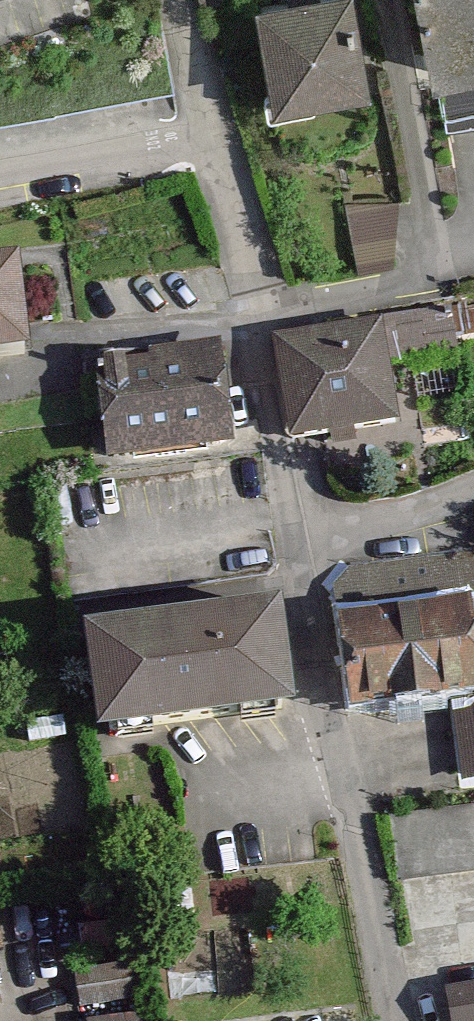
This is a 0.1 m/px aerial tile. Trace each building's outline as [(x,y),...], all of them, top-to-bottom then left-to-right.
[(274,111),(368,94),(351,0),(312,0),(256,10),(274,111)] [(435,82),(473,75),(473,0),(419,0),(435,82)] [(37,356),(29,265),(0,268),(0,360),(37,356)] [(277,347),(294,450),(401,432),(390,370),(461,358),(454,317),(277,347)] [(102,366),(113,466),(229,455),(218,354),(102,366)] [(334,559),(335,689),(473,689),(473,559),(334,559)] [(102,632),(114,731),(299,709),(287,610),(102,632)] [(460,686),(463,766),(473,766),(473,685),(460,686)] [(455,1020),(473,1020),(473,976),(446,982),(455,1020)] [(94,1010),(95,1020),(145,1020),(143,1005),(94,1010)]
